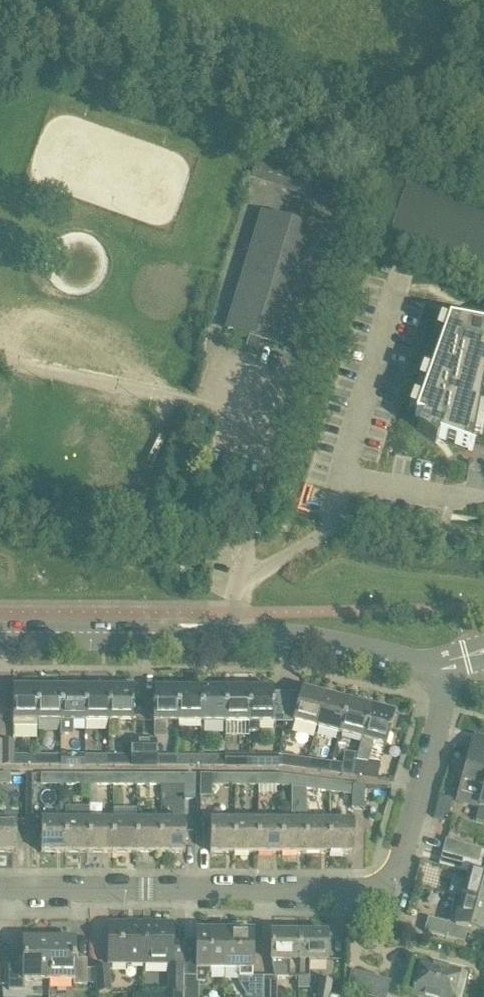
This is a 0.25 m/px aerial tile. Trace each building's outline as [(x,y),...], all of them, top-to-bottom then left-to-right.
[(250,179),(331,205),(337,186),(256,160),(250,179)] [(314,234),(259,219),(225,335),(249,342),(247,348),(255,350),(257,344),(280,351),(314,234)] [(383,267),(381,272),(388,275),(390,270),(383,267)] [(415,416),(420,418),(416,430),(435,442),(439,437),(473,449),(473,448),(471,448),(473,436),(475,423),(475,422),(478,409),(483,380),(483,376),(483,327),(448,320),(448,323),(443,336),(430,372),(425,385),(420,400),(416,413),(415,416)] [(131,505),(130,509),(152,513),(154,504),(132,499),(131,505)] [(23,688),(13,688),(13,727),(38,727),(38,688),(38,683),(23,683),(23,688)] [(71,683),(71,688),(62,688),(61,735),(73,735),(73,721),(85,721),(85,718),(86,688),(85,688),(85,683),(71,683)] [(155,689),(154,689),(154,738),(165,738),(166,722),(178,722),(178,689),(178,684),(164,684),(164,686),(164,689),(155,689)] [(226,722),(227,722),(249,722),(250,722),(250,688),(250,684),(235,684),(235,689),(226,689),(226,722)] [(62,688),(38,688),(38,727),(38,721),(61,721),(61,735),(62,688)] [(85,721),(109,721),(109,716),(110,688),(86,688),(85,718),(85,721)] [(134,688),(110,688),(109,716),(109,721),(134,721),(134,688)] [(274,688),(250,688),(250,722),(249,722),(249,732),(259,732),(259,722),(274,722),(274,688)] [(178,722),(202,722),(202,689),(178,689),(178,722)] [(202,722),(226,722),(226,689),(202,689),(202,722)] [(326,696),(302,689),(293,722),(295,722),(294,728),(303,730),(304,725),(317,728),(326,696)] [(317,728),(339,734),(348,702),(326,696),(317,728)] [(358,698),(356,704),(348,702),(339,734),(362,740),(371,708),(370,708),(372,702),(358,698)] [(368,762),(373,743),(385,747),(390,731),(393,732),(397,717),(394,716),(394,714),(371,708),(362,740),(355,765),(353,765),(353,771),(356,771),(356,776),(377,779),(380,763),(368,762)] [(479,805),(483,807),(483,740),(474,737),(457,799),(479,805)] [(131,756),(109,756),(109,766),(144,766),(144,740),(131,740),(131,756)] [(156,740),(144,740),(144,766),(176,766),(176,761),(179,761),(179,756),(156,756),(156,740)] [(14,741),(3,741),(3,765),(13,765),(39,766),(39,761),(36,760),(36,755),(14,755),(14,741)] [(61,755),(36,755),(36,760),(39,761),(39,766),(61,766),(61,755)] [(83,756),(61,755),(61,766),(87,766),(87,761),(83,760),(83,756)] [(87,766),(109,766),(109,756),(83,756),(83,760),(87,761),(87,766)] [(176,766),(202,767),(202,756),(179,756),(179,761),(176,761),(176,766)] [(202,767),(224,767),(224,761),(227,761),(227,756),(202,756),(202,767)] [(224,767),(249,767),(249,757),(227,756),(227,761),(224,761),(224,767)] [(249,767),(273,767),(279,767),(280,756),(278,756),(278,757),(273,757),(249,757),(249,767)] [(283,767),(305,770),(305,765),(309,765),(310,760),(284,756),(280,756),(279,767),(283,767)] [(305,770),(330,773),(331,765),(332,762),(310,760),(309,765),(305,765),(305,770)] [(353,765),(332,762),(331,765),(330,773),(356,776),(356,771),(353,771),(353,765)] [(17,774),(0,774),(0,784),(17,784),(17,774)] [(41,774),(41,785),(66,785),(66,774),(41,774)] [(66,785),(90,785),(90,775),(66,774),(66,785)] [(184,785),(184,796),(195,796),(196,774),(186,774),(186,775),(184,775),(184,785)] [(201,774),(200,797),(212,797),(212,785),(212,775),(211,775),(211,774),(201,774)] [(90,785),(113,785),(113,775),(90,775),(90,785)] [(113,785),(137,785),(137,775),(113,775),(113,785)] [(137,785),(161,785),(161,775),(137,775),(137,785)] [(161,775),(161,785),(184,785),(184,775),(161,775)] [(212,785),(235,785),(235,776),(212,775),(212,785)] [(235,785),(259,785),(259,776),(235,776),(235,785)] [(278,785),(283,786),(283,776),(280,776),(259,776),(259,785),(278,785)] [(307,821),(306,789),(306,779),(283,776),(283,786),(291,787),(293,815),(294,821),(283,821),(283,854),(307,854),(307,821)] [(306,789),(331,792),(331,782),(306,779),(306,789)] [(331,792),(352,795),(354,785),(331,782),(331,792)] [(352,795),(352,809),(364,809),(365,786),(354,785),(352,795)] [(451,801),(438,797),(433,817),(443,819),(444,814),(447,814),(451,801)] [(161,853),(161,821),(161,814),(148,814),(148,821),(137,821),(137,853),(161,853)] [(0,820),(0,852),(17,852),(17,820),(0,820)] [(42,853),(66,853),(66,821),(42,821),(42,853)] [(66,853),(90,853),(90,821),(66,821),(66,853)] [(90,821),(90,853),(114,853),(114,821),(90,821)] [(114,853),(137,853),(137,821),(114,821),(114,853)] [(186,821),(161,821),(161,853),(186,853),(186,821)] [(211,854),(236,854),(236,821),(211,821),(211,854)] [(236,854),(259,854),(260,821),(236,821),(236,854)] [(259,854),(283,854),(283,821),(260,821),(259,854)] [(307,854),(331,854),(331,821),(307,821),(307,854)] [(355,821),(331,821),(331,854),(355,854),(355,821)] [(446,840),(442,853),(478,863),(482,850),(446,840)] [(455,897),(483,905),(483,876),(478,874),(481,863),(478,863),(442,853),(439,866),(469,874),(466,882),(452,878),(448,895),(455,897)] [(448,924),(428,918),(424,932),(459,942),(463,928),(483,933),(483,928),(483,905),(455,897),(448,924)] [(144,924),(109,924),(109,964),(145,964),(144,924)] [(174,924),(144,924),(145,964),(174,964),(174,924)] [(253,932),(226,933),(225,969),(239,969),(239,977),(239,982),(247,996),(253,996),(253,977),(252,977),(252,969),(253,969),(253,932)] [(300,932),(272,932),(272,961),(275,977),(277,977),(300,977),(300,932)] [(328,932),(300,932),(300,977),(310,977),(310,961),(328,961),(328,932)] [(197,933),(197,977),(197,982),(199,982),(204,982),(210,973),(210,969),(225,969),(226,933),(197,933)] [(26,982),(51,983),(51,939),(25,939),(25,965),(11,964),(11,990),(26,990),(26,982)] [(76,940),(51,939),(51,983),(75,983),(75,987),(88,987),(89,960),(76,960),(76,940)] [(460,971),(422,961),(421,962),(414,960),(406,991),(413,994),(413,995),(421,996),(452,996),(460,971)] [(111,968),(96,969),(98,994),(113,993),(111,968)] [(185,969),(169,969),(169,994),(185,994),(185,977),(185,969)] [(199,982),(197,982),(197,977),(185,977),(185,994),(185,996),(199,996),(199,982)] [(253,977),(253,996),(264,996),(264,977),(253,977)] [(264,977),(264,996),(277,996),(277,977),(275,977),(264,977)] [(318,996),(331,996),(333,981),(321,979),(318,996)]
